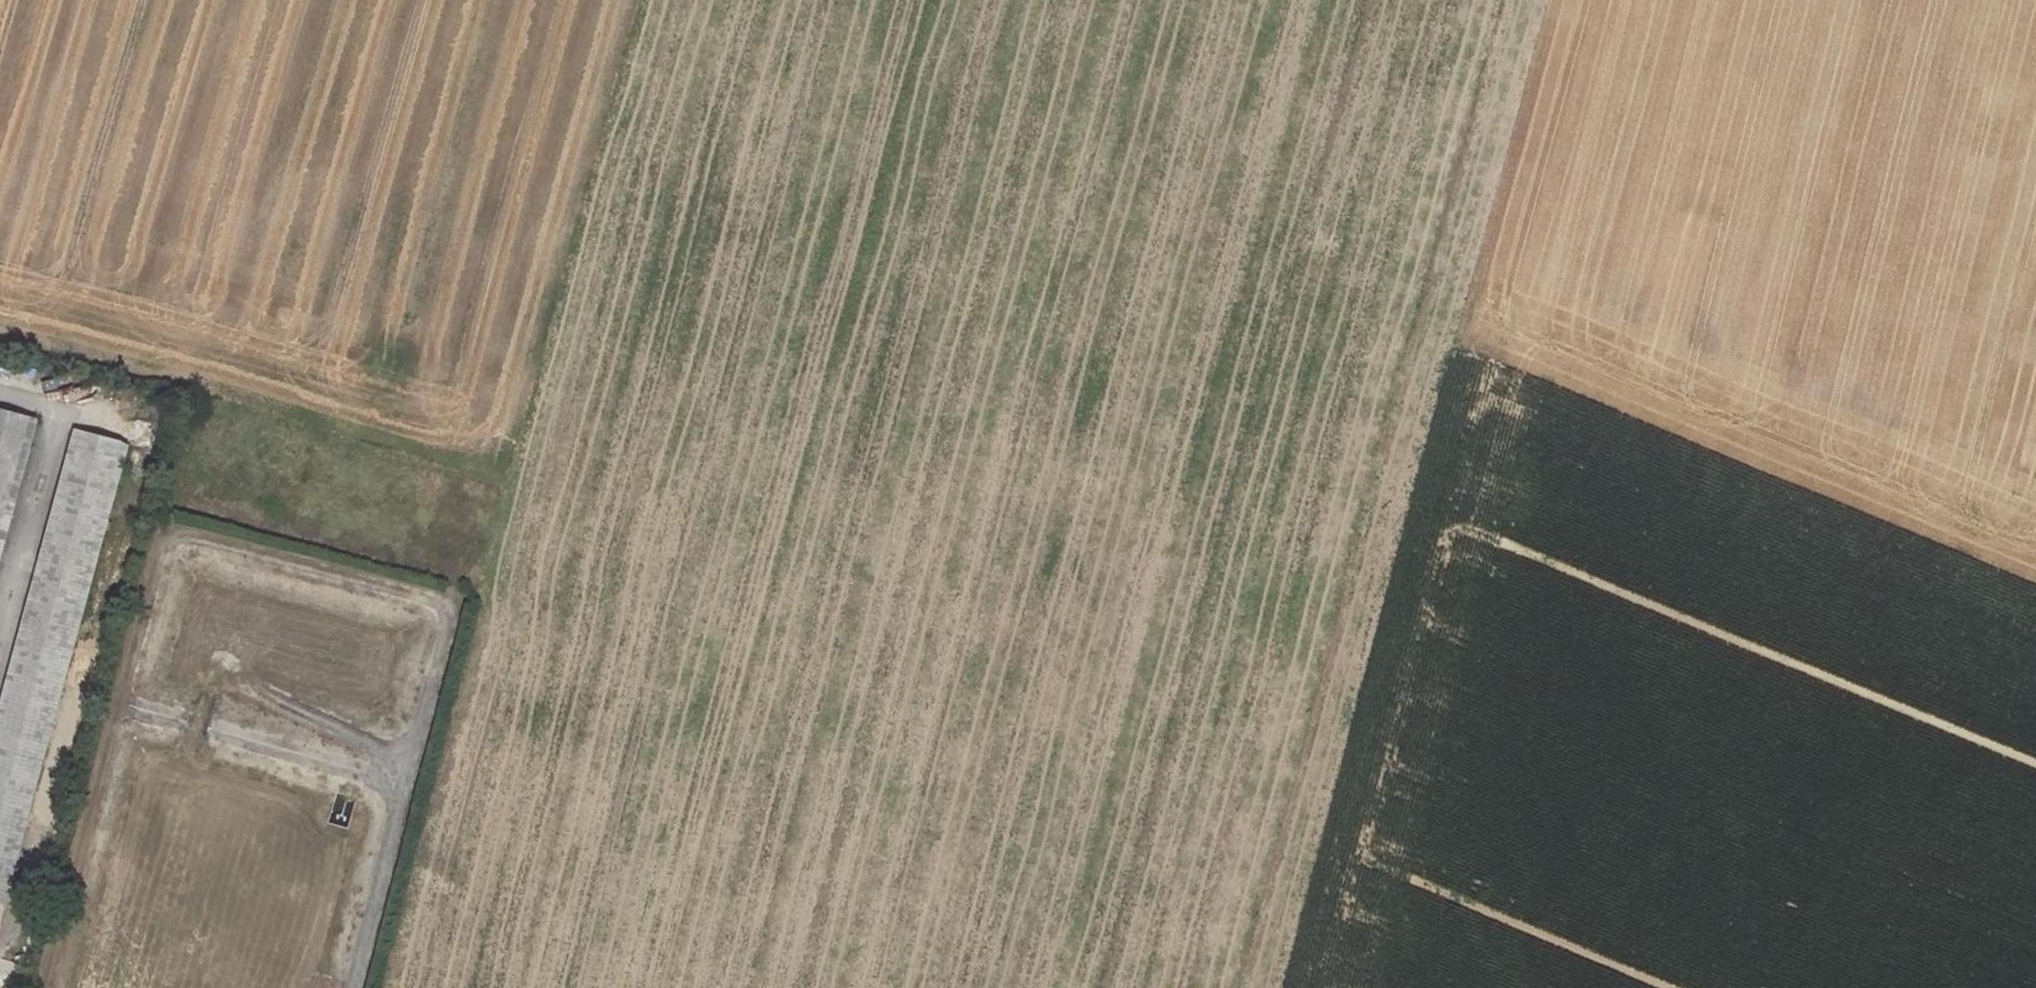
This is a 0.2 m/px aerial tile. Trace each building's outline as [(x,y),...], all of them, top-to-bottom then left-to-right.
[(33,418),(0,410),(0,543),(33,418)] [(0,691),(0,912),(124,438),(70,424),(0,691)]
